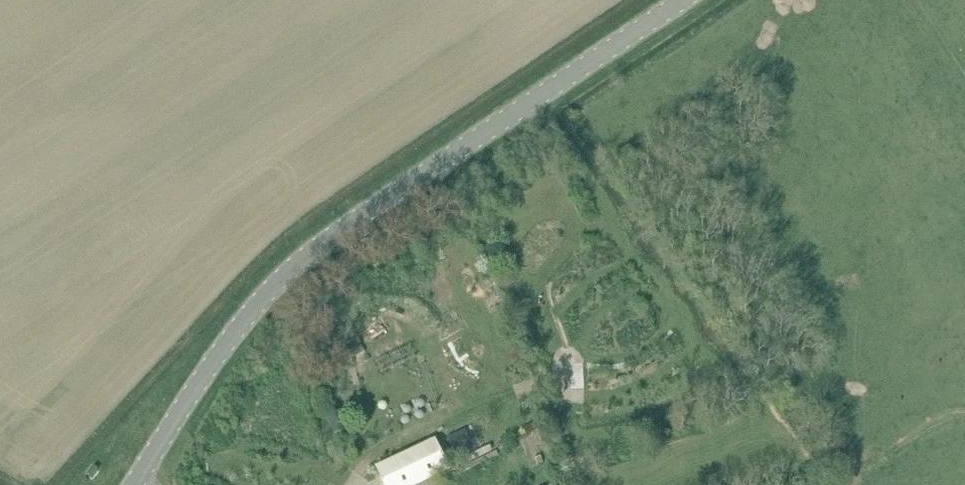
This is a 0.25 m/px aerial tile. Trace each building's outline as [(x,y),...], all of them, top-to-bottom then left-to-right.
[(342,413),(327,419),(335,437),(349,430),(342,413)] [(462,432),(448,439),(457,456),(470,448),(462,432)] [(375,469),(383,484),(423,484),(451,472),(435,440),(375,469)]
